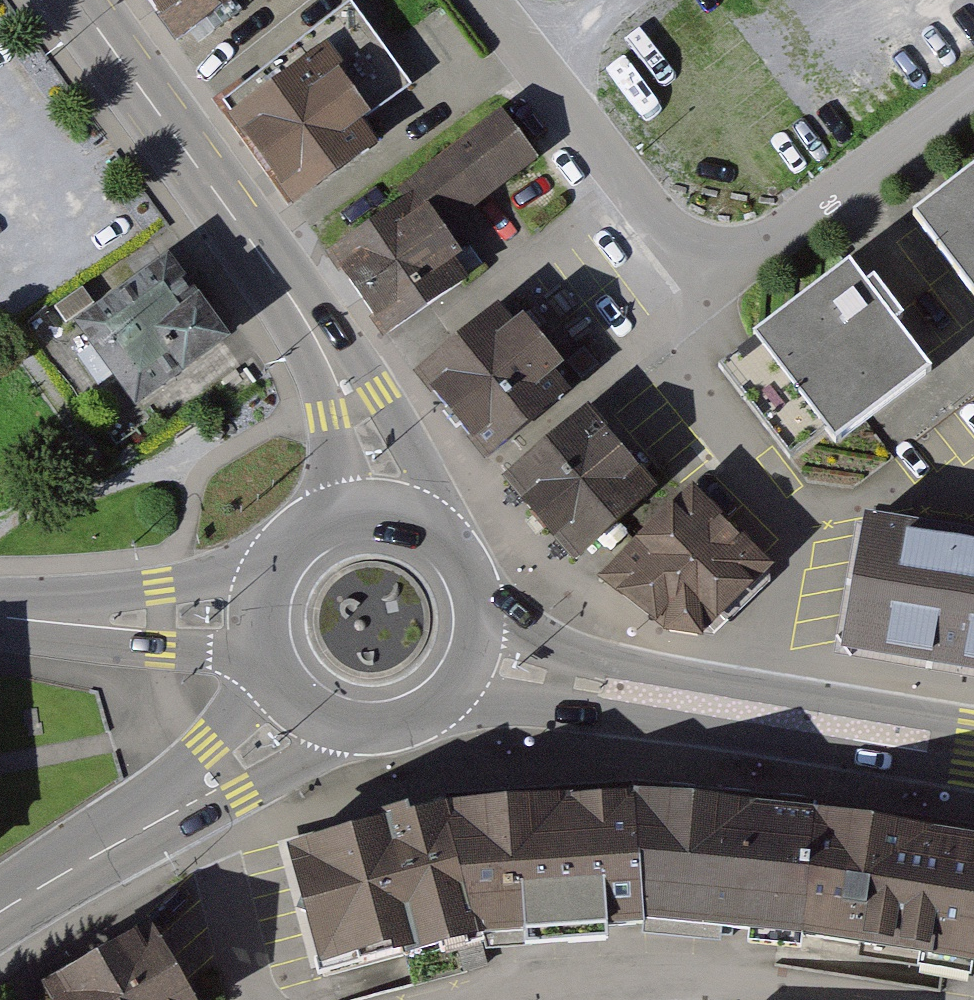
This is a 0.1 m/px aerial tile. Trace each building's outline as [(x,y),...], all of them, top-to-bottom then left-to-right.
[(173,46),(240,0),(141,0),(173,46)] [(317,52),(223,114),(289,213),(383,151),(317,52)] [(423,211),(438,233),(533,170),(498,118),(404,181),(423,211)] [(916,221),(973,297),(973,177),(916,221)] [(438,233),(423,211),(345,263),(390,332),(469,279),(438,233)] [(230,333),(168,244),(73,310),(136,400),(230,333)] [(849,273),(724,367),(795,462),(820,443),(835,464),(936,389),(849,273)] [(538,274),(412,375),(487,471),(610,367),(538,274)] [(645,491),(587,422),(506,490),(563,559),(645,491)] [(692,502),(604,586),(653,632),(713,641),(769,586),(692,502)] [(865,529),(861,555),(845,657),(973,679),(973,548),(865,529)] [(973,891),(973,845),(623,795),(437,809),(276,851),(301,968),(458,934),(627,923),(846,946),(959,964),(973,891)] [(157,954),(65,999),(180,999),(157,954)]
